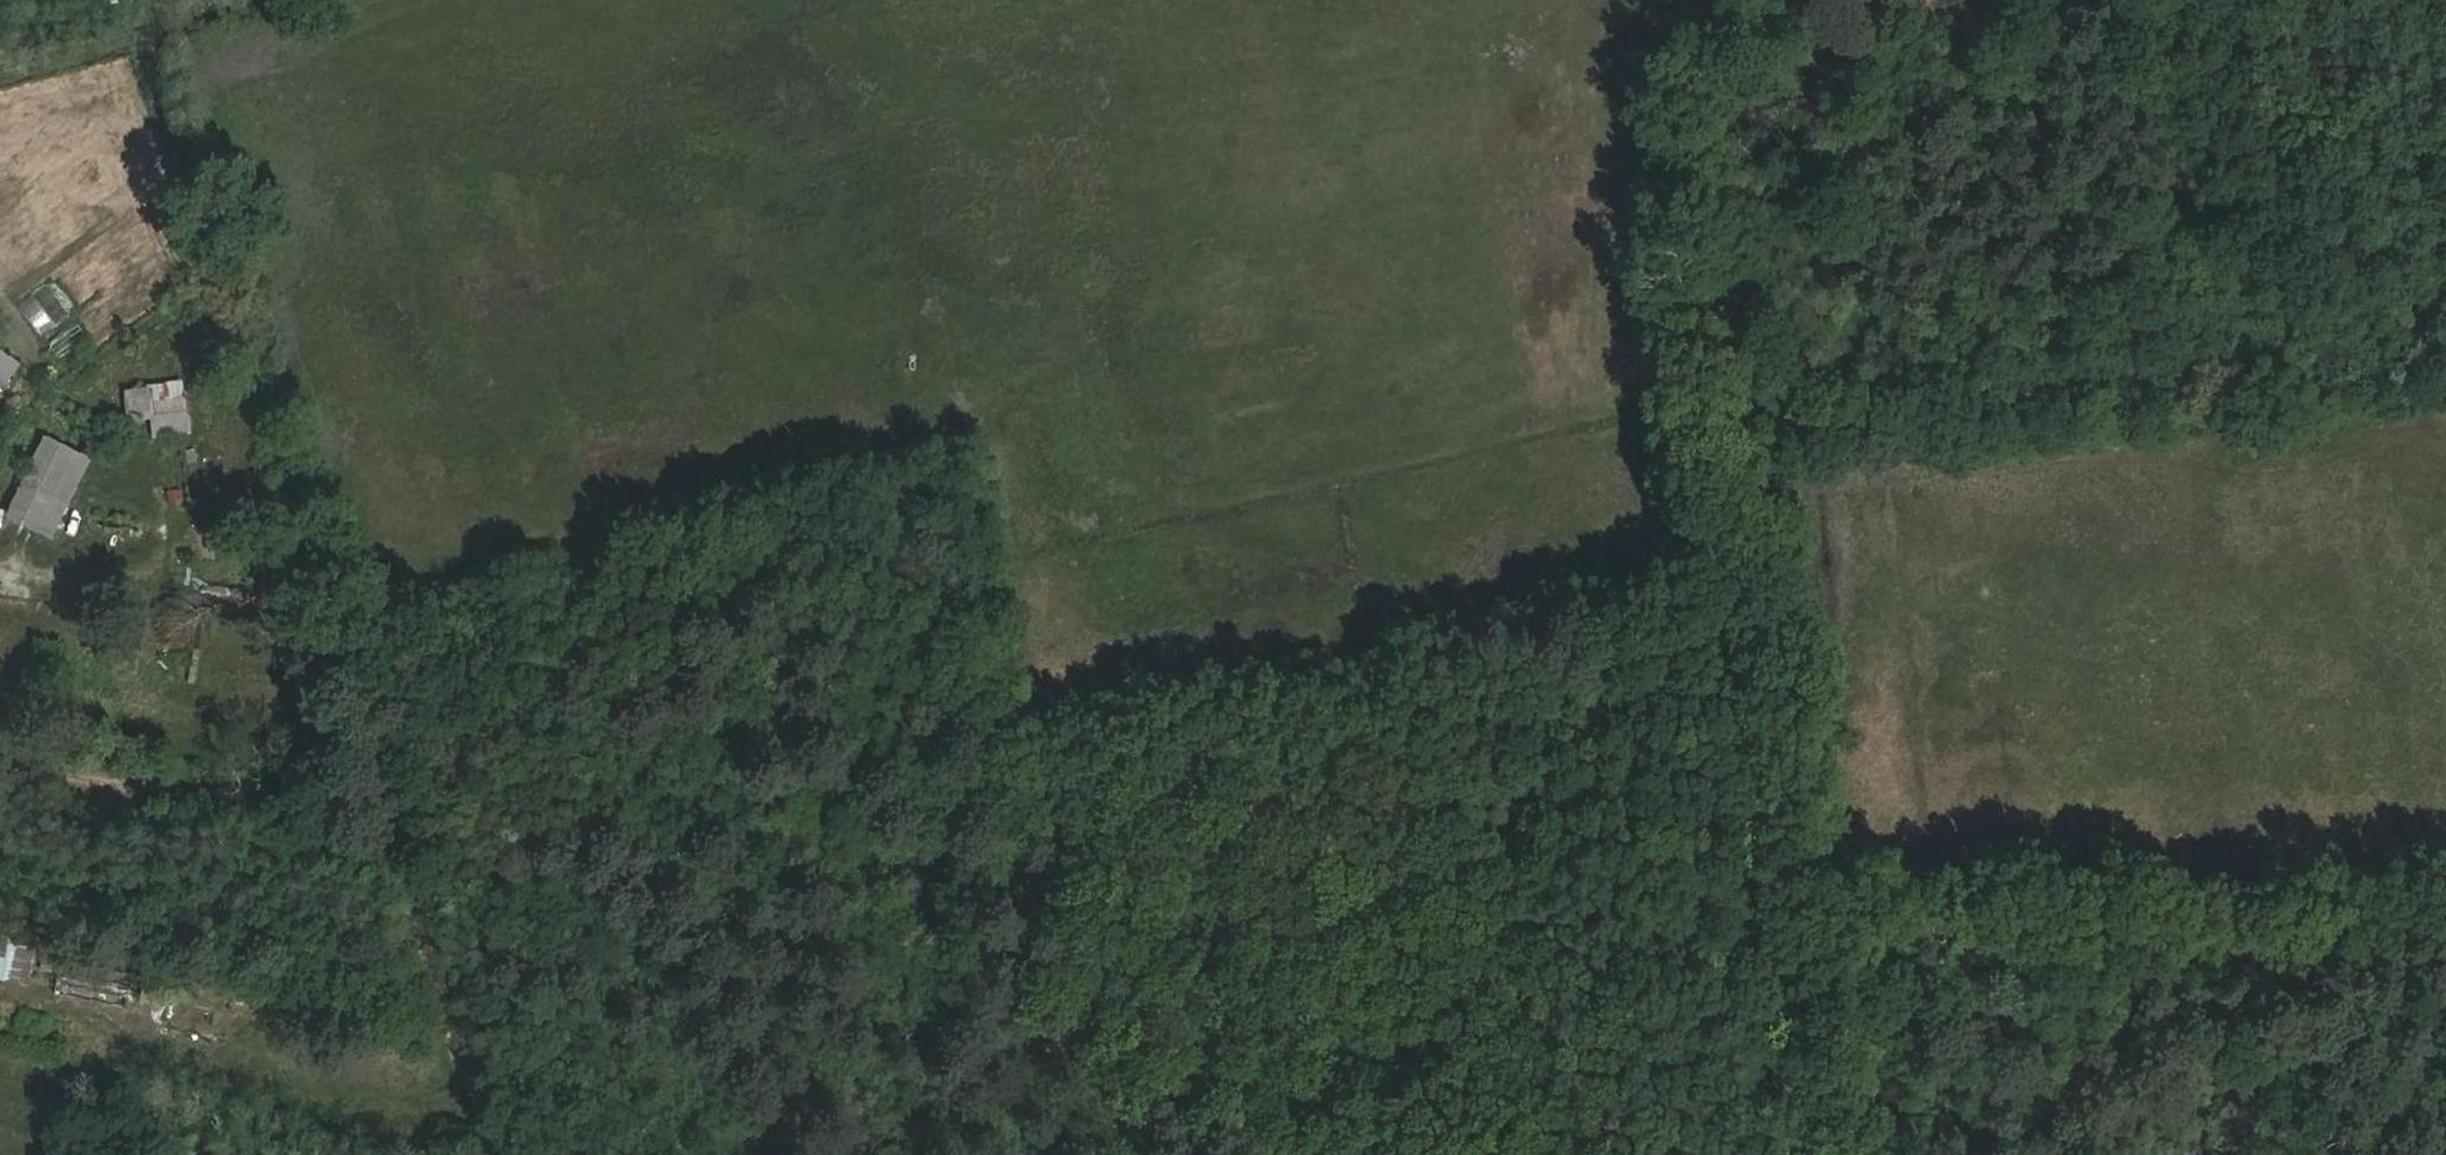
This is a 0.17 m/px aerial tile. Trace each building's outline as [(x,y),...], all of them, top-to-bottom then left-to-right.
[(44,282),(15,305),(41,337),(70,314),(44,282)] [(153,437),(191,433),(185,378),(148,381),(153,437)] [(150,417),(146,388),(124,391),(129,421),(150,417)] [(86,459),(43,439),(8,512),(50,532),(86,459)] [(36,937),(0,933),(0,976),(31,979),(36,937)] [(94,968),(94,978),(62,975),(61,992),(126,998),(129,971),(94,968)] [(228,993),(168,981),(158,1031),(218,1044),(228,993)]
